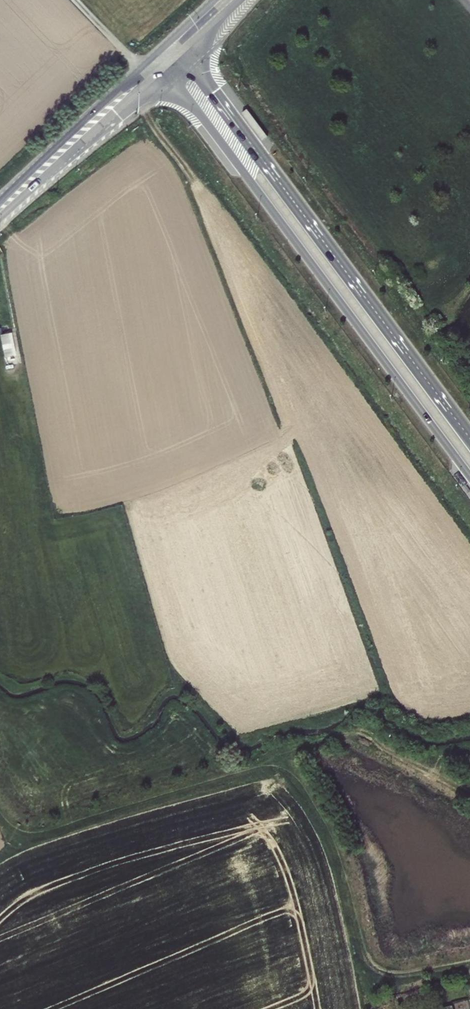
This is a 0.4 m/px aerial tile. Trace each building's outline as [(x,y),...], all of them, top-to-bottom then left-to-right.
[(0,335),(0,342),(3,358),(15,355),(11,333),(0,335)]
